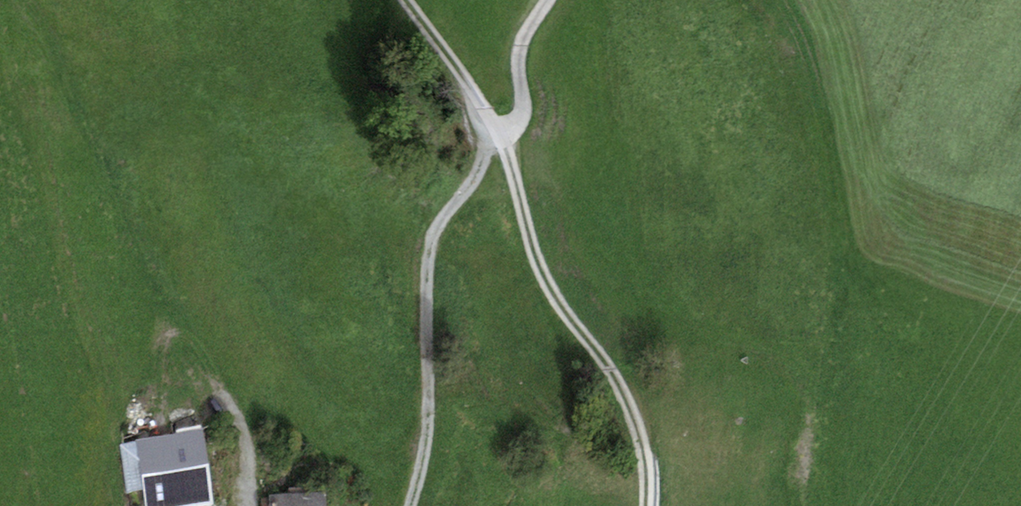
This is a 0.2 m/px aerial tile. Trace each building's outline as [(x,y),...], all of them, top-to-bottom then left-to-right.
[(118,445),(126,493),(142,490),(145,505),(214,505),(202,431),(118,445)] [(269,495),(270,505),(326,505),(326,494),(269,495)]
